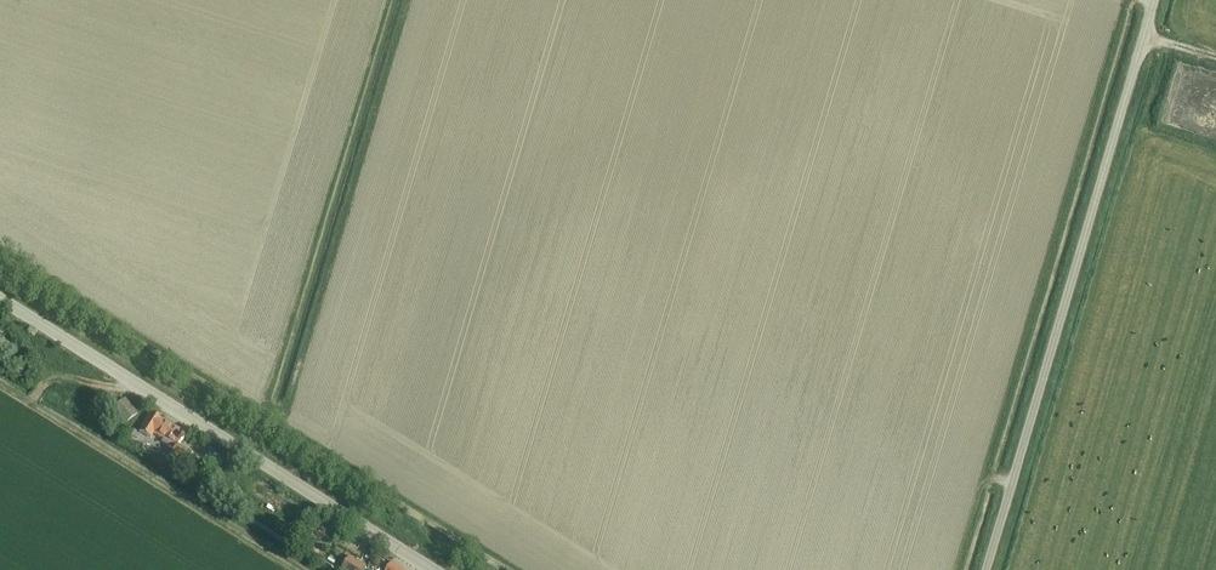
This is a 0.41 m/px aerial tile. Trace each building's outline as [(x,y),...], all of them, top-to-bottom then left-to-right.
[(125,399),(113,409),(125,425),(138,415),(125,399)] [(173,451),(170,457),(185,466),(193,454),(178,445),(179,444),(183,444),(184,441),(183,437),(185,434),(151,413),(139,432),(151,440),(154,435),(163,441),(161,444),(173,451)] [(367,549),(354,541),(349,549),(361,558),(367,549)] [(343,569),(366,569),(367,568),(350,558),(348,560),(346,558),(341,566),(344,567),(343,569)]
